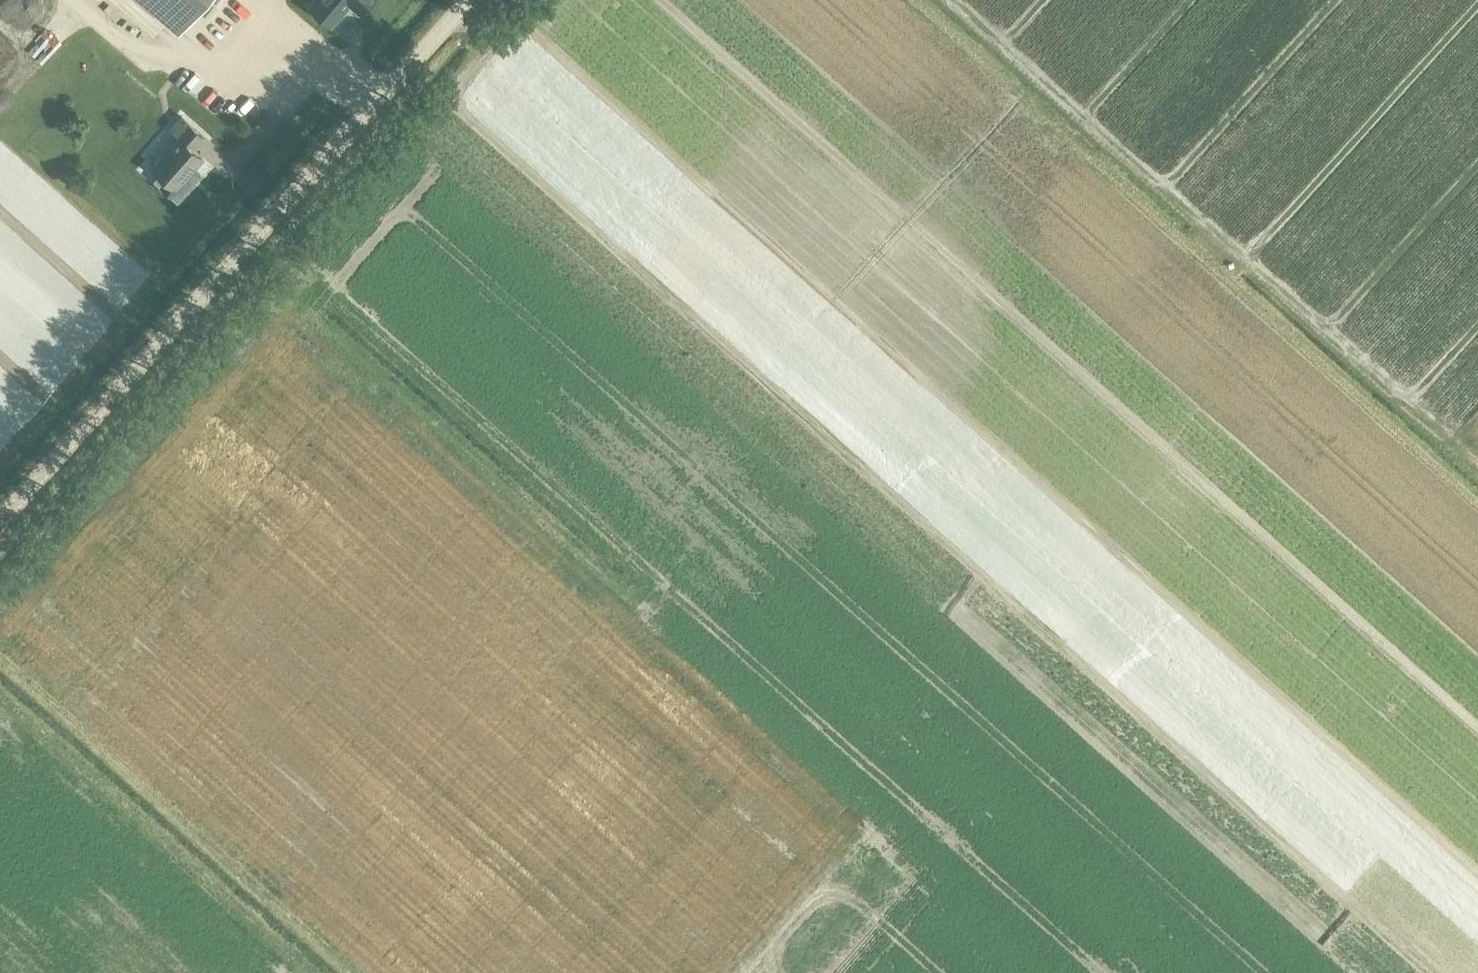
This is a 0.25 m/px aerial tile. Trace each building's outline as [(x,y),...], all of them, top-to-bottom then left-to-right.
[(177,28),(201,0),(144,0),(177,28)] [(342,5),(346,0),(313,0),(310,4),(331,23),(345,8),(342,5)] [(359,9),(367,0),(348,0),(359,9)] [(169,129),(177,136),(151,166),(161,174),(156,180),(177,199),(193,180),(186,174),(202,156),(193,148),(203,136),(181,116),(169,129)]
